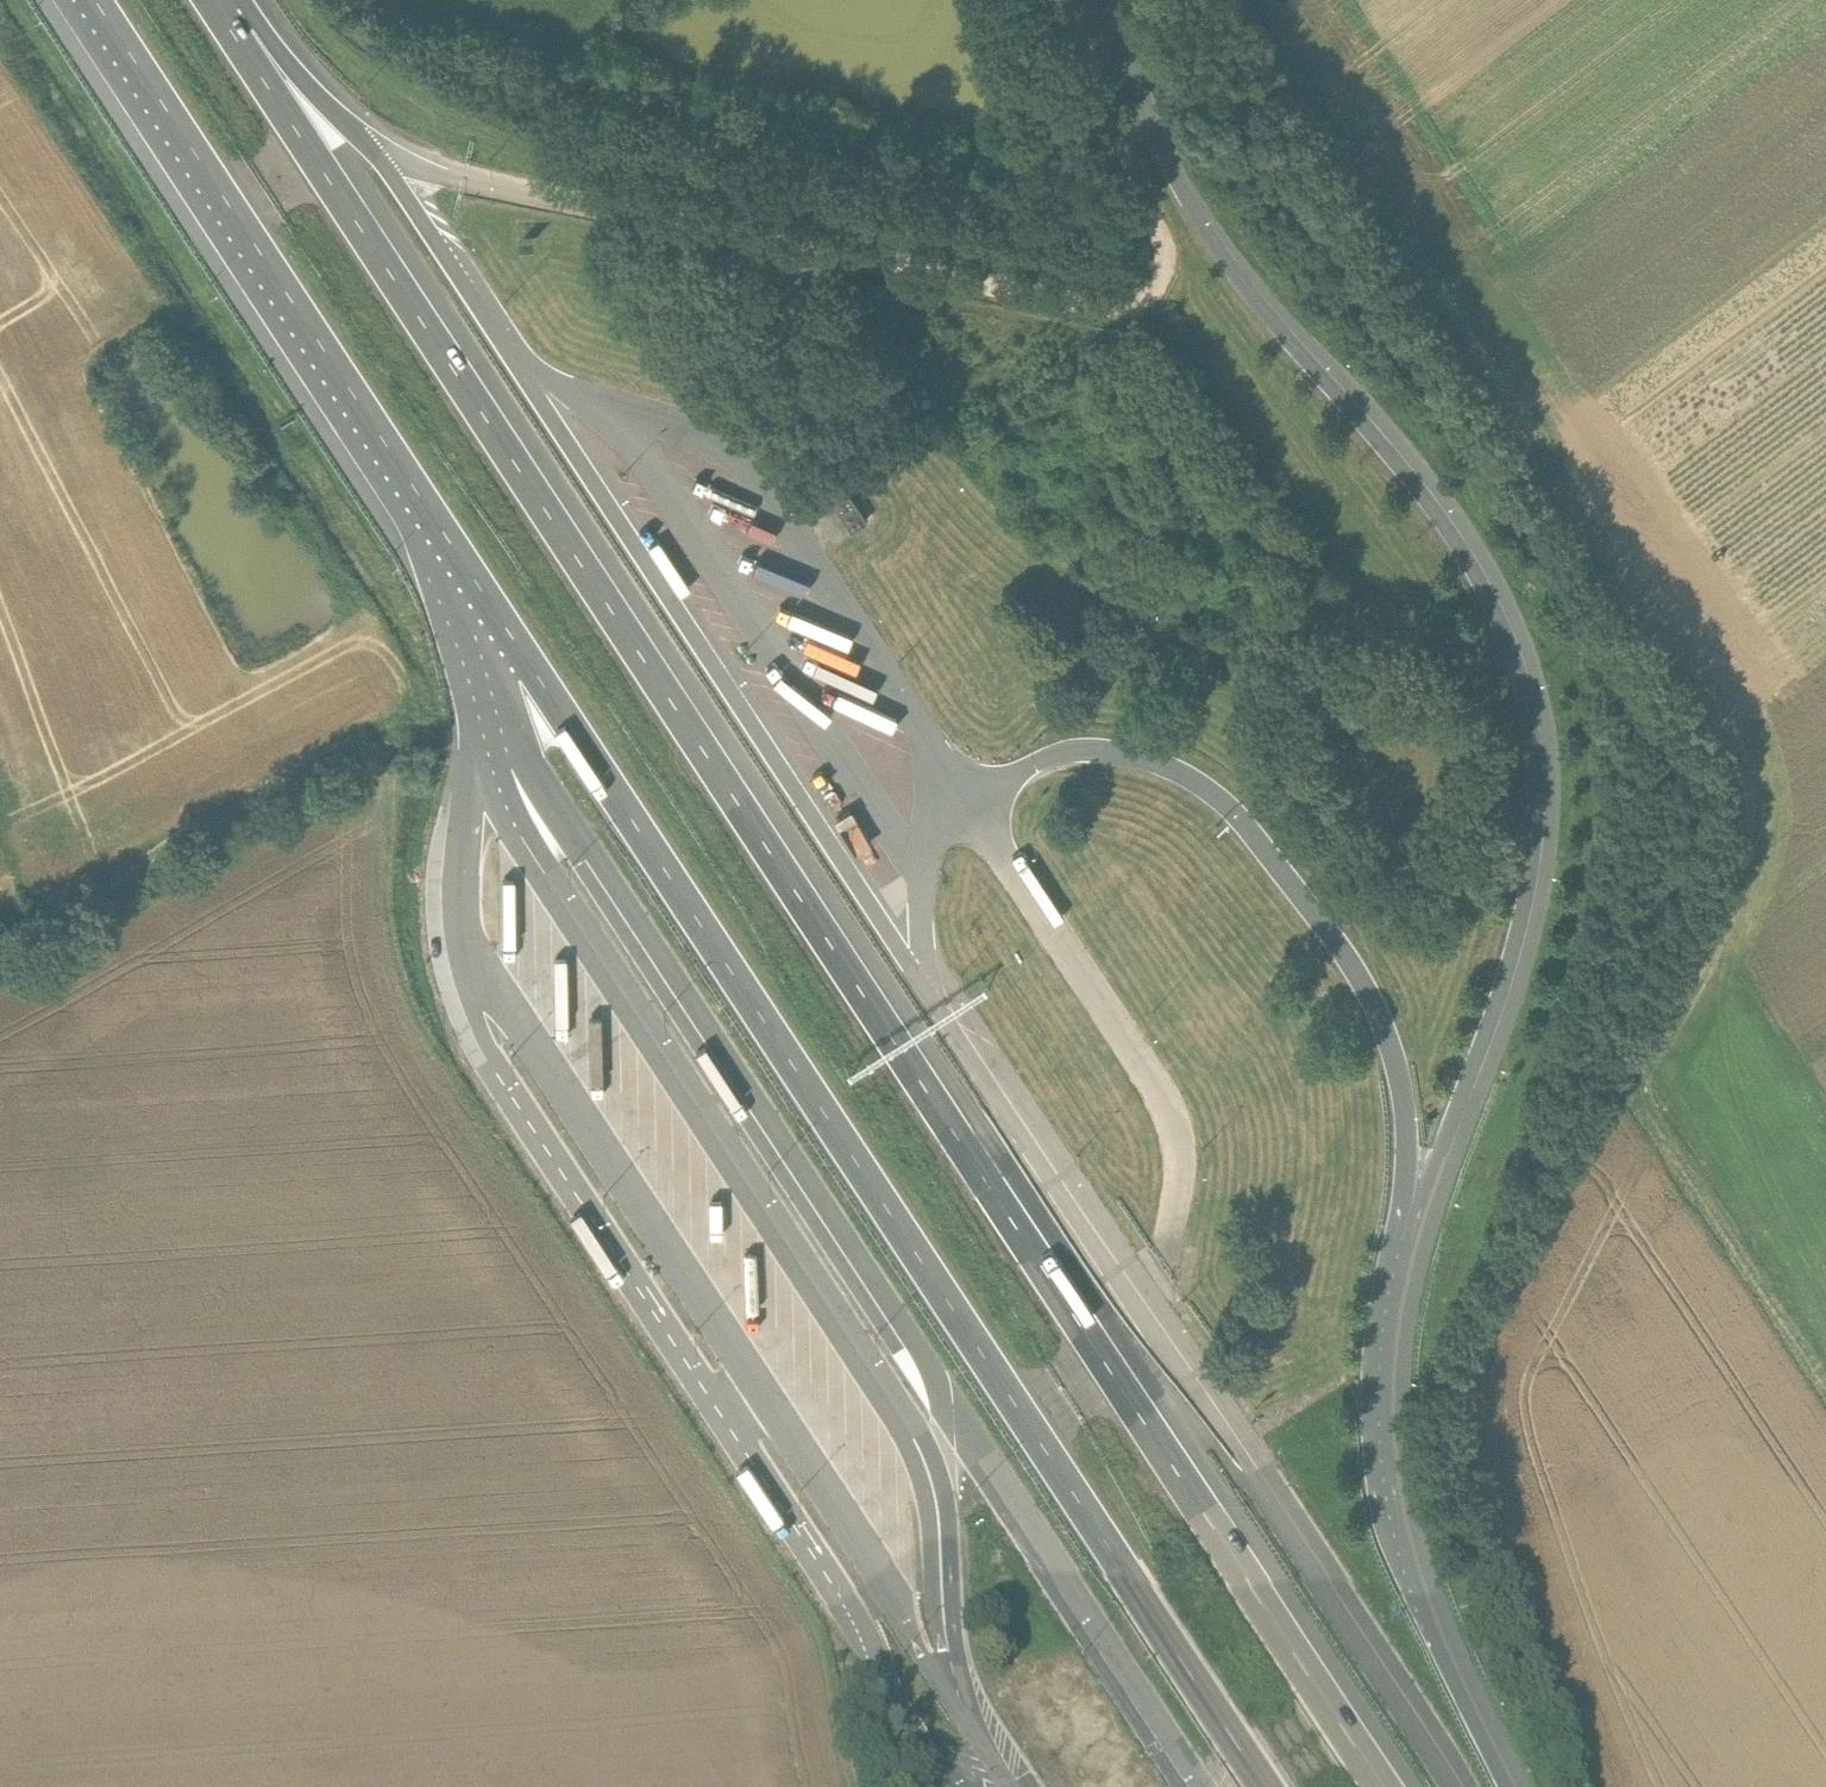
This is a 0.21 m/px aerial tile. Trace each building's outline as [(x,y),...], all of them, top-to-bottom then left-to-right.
[(725,478),(728,469),(697,460),(694,469),(725,478)] [(840,480),(824,490),(852,532),(867,522),(840,480)]
